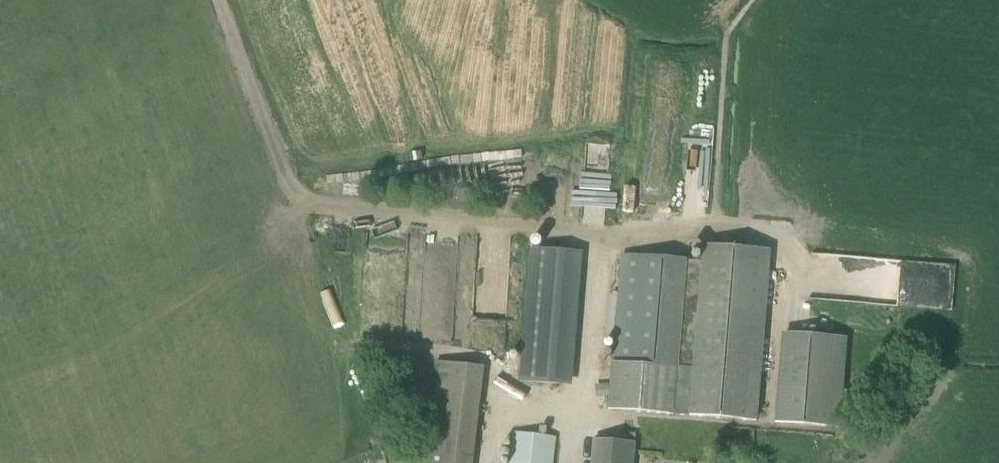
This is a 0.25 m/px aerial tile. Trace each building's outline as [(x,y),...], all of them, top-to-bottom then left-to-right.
[(703,245),(701,261),(620,254),(612,364),(609,410),(757,422),(771,250),(703,245)] [(572,386),(583,252),(530,248),(519,382),(572,386)] [(841,429),(848,338),(782,333),(775,424),(841,429)] [(423,462),(472,462),(483,368),(435,362),(423,462)] [(552,438),(516,433),(513,462),(549,462),(552,438)] [(595,438),(593,462),(633,462),(635,442),(595,438)]
